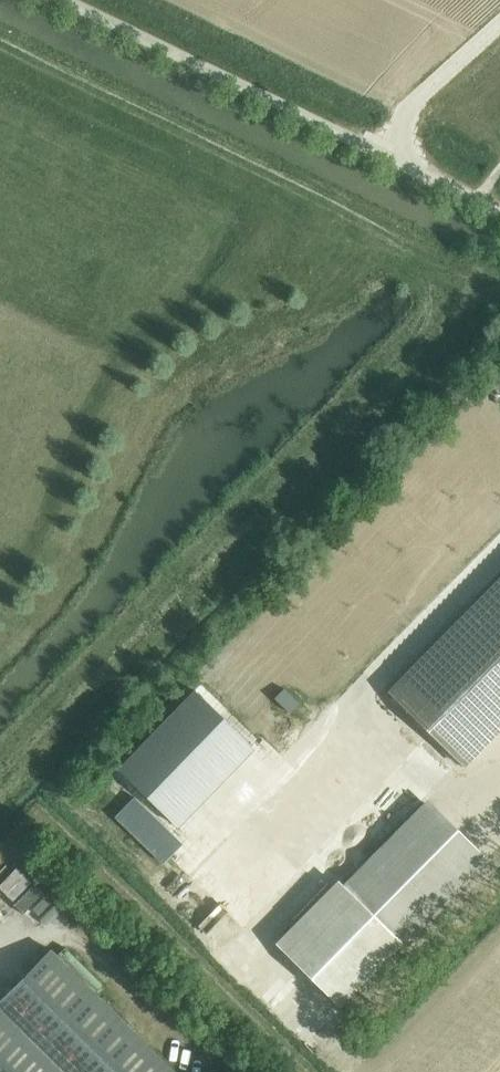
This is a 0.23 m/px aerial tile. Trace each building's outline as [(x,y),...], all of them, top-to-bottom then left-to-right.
[(387,693),(462,767),(499,729),(499,578),(387,693)] [(195,688),(118,768),(175,823),(252,743),(195,688)] [(135,795),(115,815),(164,862),(183,842),(135,795)] [(425,804),(345,885),(403,942),(483,862),(425,804)] [(338,880),(275,944),(339,1007),(402,943),(338,880)] [(0,999),(0,1071),(174,1071),(49,949),(0,999)]
